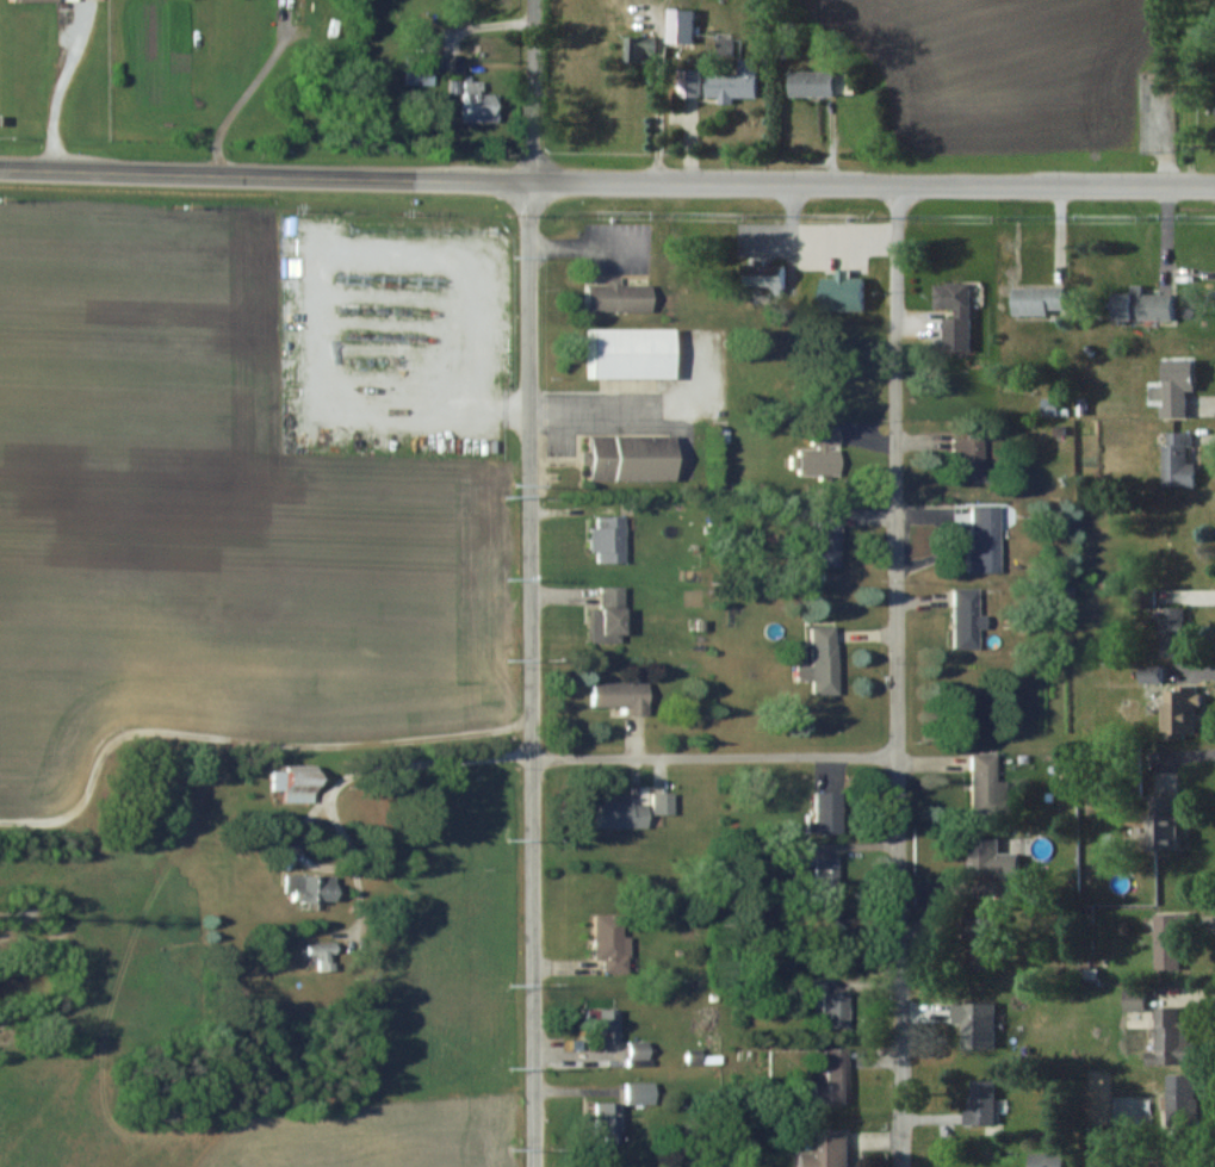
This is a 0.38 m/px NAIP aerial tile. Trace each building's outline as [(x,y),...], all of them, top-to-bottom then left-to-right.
[(667,44),(693,44),(693,10),(667,10),(667,44)] [(624,36),(624,61),(655,61),(655,36),(624,36)] [(703,96),(717,96),(717,98),(757,98),(757,59),(737,58),(737,73),(704,72),(703,96)] [(699,69),(675,69),(675,96),(699,96),(699,69)] [(786,97),(833,97),(833,72),(786,72),(786,97)] [(852,94),(852,74),(836,74),(836,94),(852,94)] [(494,122),(495,92),(479,92),(479,81),(459,80),(459,122),(494,122)] [(784,263),(742,263),(742,287),(784,287),(784,263)] [(617,285),(617,276),(603,276),(603,285),(581,285),(581,312),(648,312),(647,284),(617,285)] [(970,282),(932,282),(932,313),(942,313),(942,343),(927,343),(927,357),(941,357),(941,351),(969,352),(970,282)] [(1010,287),(1010,315),(1064,315),(1064,287),(1010,287)] [(1141,290),(1110,290),(1110,322),(1172,322),(1172,294),(1141,294),(1141,290)] [(597,331),(674,329),(675,380),(599,383),(597,331)] [(1189,418),(1189,360),(1160,360),(1160,387),(1148,387),(1148,401),(1160,401),(1160,418),(1189,418)] [(837,476),(837,428),(809,428),(809,449),(793,449),(793,477),(837,476)] [(1192,486),(1192,433),(1162,433),(1162,486),(1192,486)] [(667,436),(579,436),(579,465),(586,465),(586,481),(668,481),(667,436)] [(955,482),(982,482),(982,438),(955,438),(955,482)] [(998,506),(970,506),(970,573),(999,573),(998,506)] [(838,510),(816,510),(816,541),(807,541),(807,569),(838,569),(838,510)] [(588,563),(622,563),(622,516),(588,516),(588,563)] [(589,607),(588,642),(618,643),(619,587),(596,587),(596,608),(589,607)] [(978,650),(978,588),(952,588),(952,650),(978,650)] [(1160,658),(1182,658),(1182,607),(1160,607),(1160,658)] [(809,666),(796,666),(796,681),(809,680),(809,697),(834,697),(833,626),(808,627),(809,666)] [(1159,667),(1139,667),(1139,682),(1159,682),(1159,667)] [(621,707),(621,715),(644,715),(644,683),(588,683),(588,707),(621,707)] [(1194,689),(1160,688),(1160,740),(1193,740),(1194,689)] [(969,753),(969,814),(996,814),(996,753),(969,753)] [(310,766),(271,766),(271,802),(310,802),(310,766)] [(838,792),(811,792),(811,833),(838,833),(838,792)] [(650,813),(671,813),(671,794),(650,794),(650,813)] [(1176,796),(1144,796),(1144,851),(1176,851),(1176,796)] [(594,828),(643,828),(643,802),(594,802),(594,828)] [(966,838),(966,874),(1014,873),(1013,838),(966,838)] [(812,899),(835,899),(835,856),(812,856),(812,899)] [(333,902),(333,874),(283,874),(283,902),(333,902)] [(589,915),(590,960),(599,960),(599,973),(627,973),(627,936),(620,936),(620,915),(589,915)] [(1180,970),(1180,915),(1154,915),(1154,970),(1180,970)] [(966,971),(996,971),(995,916),(965,917),(966,971)] [(306,959),(315,958),(317,971),(331,970),(328,948),(305,951),(306,959)] [(846,993),(821,993),(821,980),(800,980),(800,992),(820,992),(819,1029),(846,1029),(846,993)] [(1191,1065),(1191,1023),(1179,1023),(1179,1007),(1153,1007),(1153,1053),(1145,1053),(1145,1065),(1191,1065)] [(589,1010),(589,1051),(618,1051),(618,1010),(589,1010)] [(847,1106),(847,1048),(823,1048),(823,1084),(811,1084),(811,1106),(847,1106)] [(1196,1122),(1196,1076),(1167,1076),(1167,1122),(1196,1122)] [(968,1125),(994,1125),(994,1081),(968,1081),(968,1125)] [(622,1104),(653,1104),(653,1084),(622,1084),(622,1104)] [(616,1104),(591,1104),(591,1144),(616,1144),(616,1104)] [(847,1131),(814,1131),(814,1154),(795,1154),(795,1166),(847,1166),(847,1131)]
